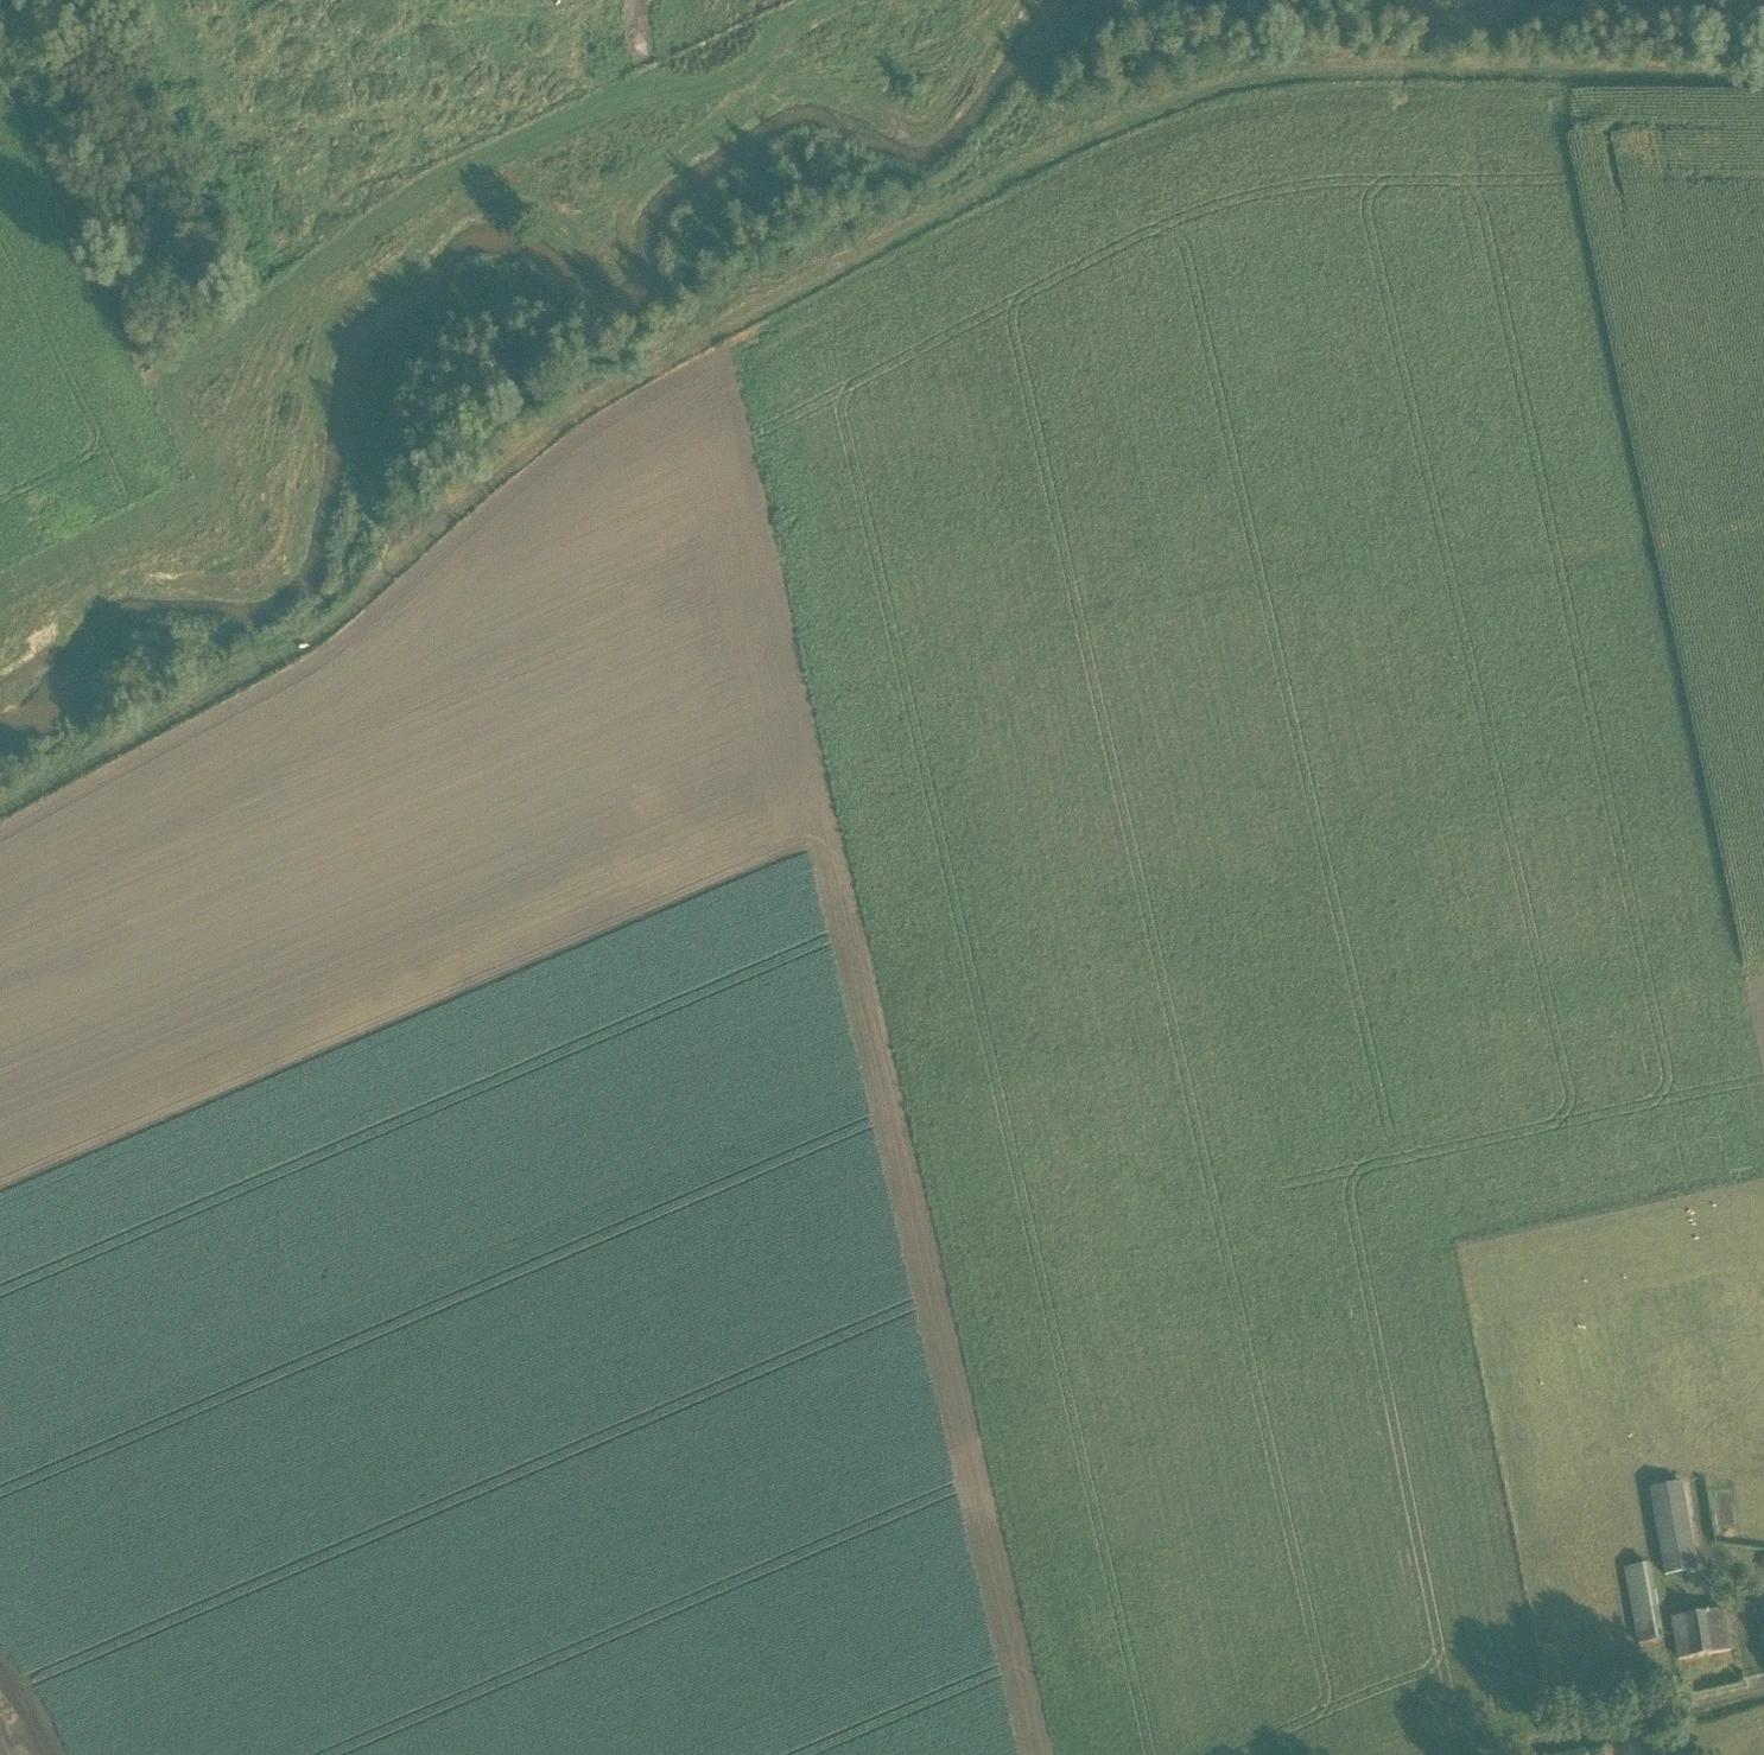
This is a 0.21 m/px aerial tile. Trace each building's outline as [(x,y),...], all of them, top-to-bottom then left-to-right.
[(1665,1576),(1667,1576),(1672,1603),(1695,1599),(1690,1571),(1697,1570),(1681,1482),(1649,1488),(1665,1576)] [(1623,1568),(1637,1644),(1664,1639),(1650,1563),(1623,1568)] [(1715,1654),(1730,1651),(1724,1610),(1708,1612),(1683,1616),(1683,1617),(1672,1618),(1679,1660),(1690,1658),(1690,1659),(1715,1654)]
